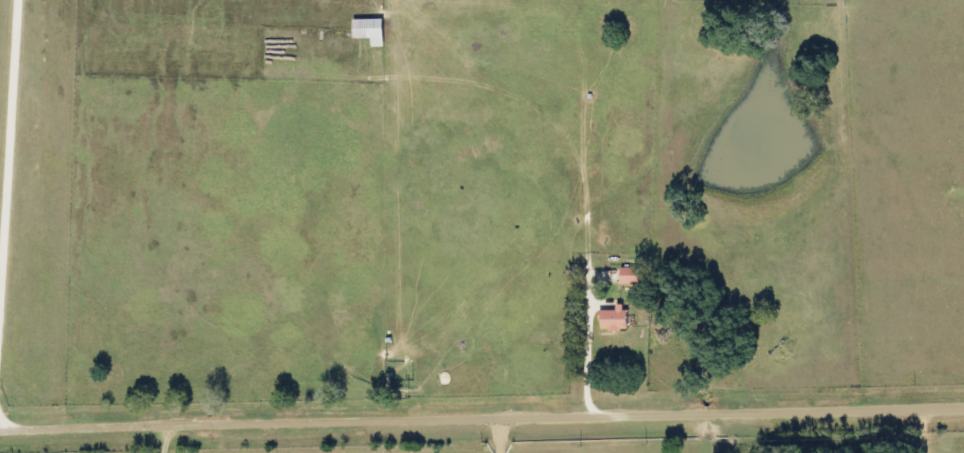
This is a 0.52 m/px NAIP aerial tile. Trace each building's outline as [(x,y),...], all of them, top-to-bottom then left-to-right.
[(389,20),(356,20),(356,39),(375,39),(375,48),(389,48),(389,20)] [(650,267),(625,267),(625,284),(650,284),(650,267)] [(633,330),(633,308),(606,308),(606,330),(633,330)]
